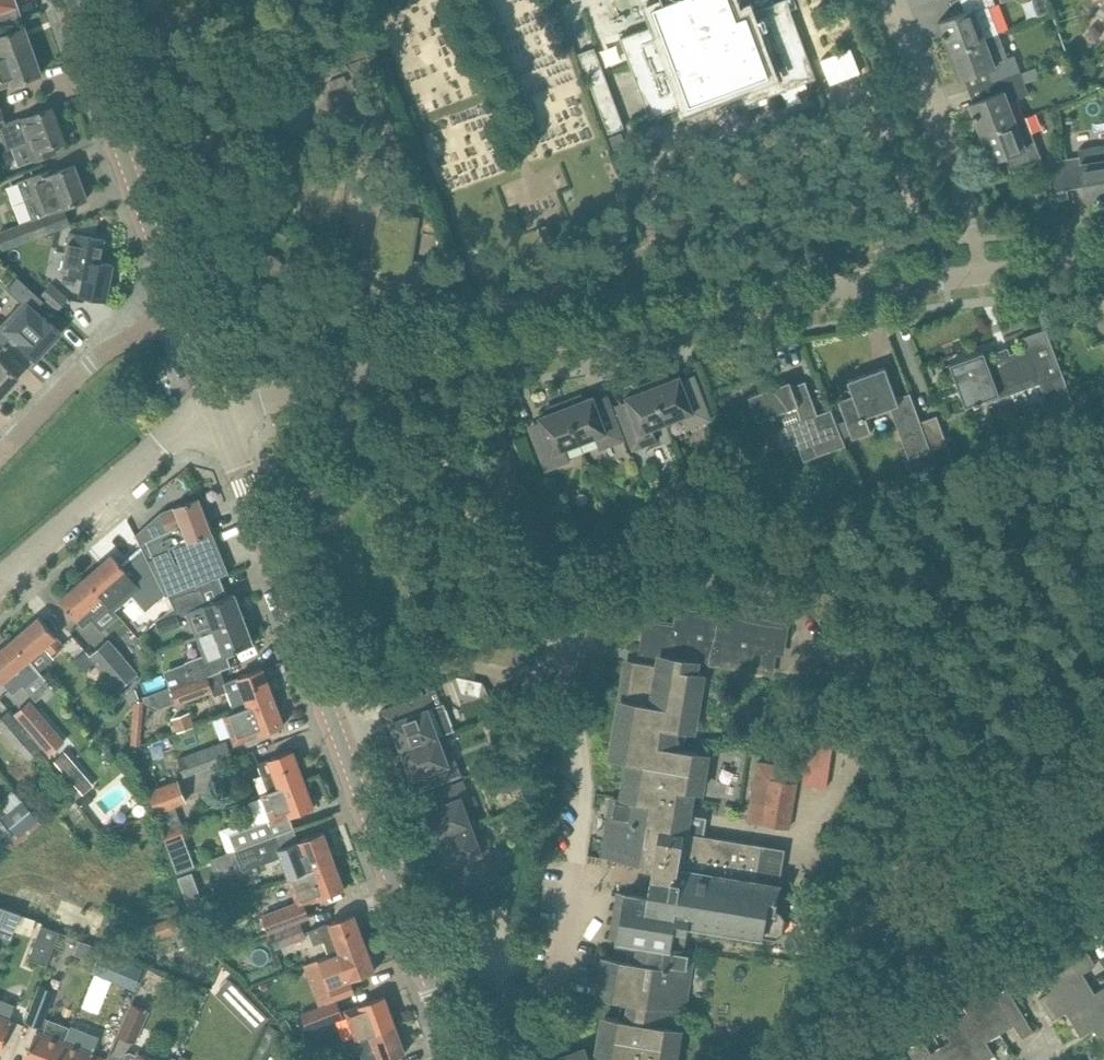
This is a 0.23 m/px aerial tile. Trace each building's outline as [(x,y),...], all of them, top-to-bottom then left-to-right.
[(22,17),(16,0),(0,0),(0,25),(22,17)] [(650,26),(620,37),(650,118),(739,85),(746,104),(817,78),(787,0),(780,0),(737,16),(731,0),(641,0),(650,26)] [(950,51),(985,38),(984,37),(974,10),(994,2),(993,0),(961,0),(965,11),(938,21),(950,51)] [(13,81),(13,83),(41,73),(29,38),(23,41),(19,30),(25,27),(24,26),(0,35),(0,86),(13,81)] [(984,37),(985,38),(950,51),(960,79),(987,69),(991,80),(1019,69),(1013,54),(1007,56),(997,32),(984,37)] [(590,86),(606,80),(595,49),(579,55),(590,86)] [(1036,67),(1022,72),(1025,83),(1040,77),(1036,67)] [(969,103),(980,132),(1026,115),(1015,88),(1025,84),(1019,69),(991,80),(996,93),(969,103)] [(35,159),(56,152),(53,145),(66,140),(54,107),(21,119),(21,117),(7,122),(2,108),(0,109),(0,128),(8,149),(28,141),(35,159)] [(1042,159),(1026,115),(980,132),(991,160),(1009,153),(1015,169),(1042,159)] [(620,116),(604,122),(609,133),(610,133),(625,127),(620,116)] [(621,130),(609,134),(613,145),(625,141),(621,130)] [(1103,197),(1103,145),(1079,149),(1080,154),(1064,156),(1070,189),(1085,186),(1087,200),(1103,197)] [(1053,191),(1070,189),(1064,156),(1047,159),(1053,191)] [(43,214),(88,198),(75,164),(53,172),(52,169),(29,177),(43,214)] [(410,273),(412,260),(419,217),(380,211),(376,236),(384,238),(380,263),(387,265),(386,269),(394,270),(410,273)] [(49,230),(43,215),(0,231),(0,239),(3,248),(49,231),(49,230)] [(554,221),(538,227),(538,228),(543,239),(545,247),(562,241),(559,233),(555,222),(554,221)] [(73,233),(66,271),(89,276),(85,295),(106,299),(113,264),(104,262),(108,240),(73,233)] [(37,358),(61,332),(44,316),(43,317),(35,309),(44,300),(18,276),(7,288),(21,302),(1,324),(37,358)] [(41,295),(58,310),(68,299),(52,283),(41,295)] [(1054,349),(1045,329),(1023,337),(1027,347),(988,362),(984,351),(950,364),(965,404),(984,397),(986,402),(1039,382),(1055,425),(1078,417),(1054,349)] [(19,377),(0,359),(0,398),(19,377)] [(921,421),(910,392),(897,397),(885,366),(848,380),(853,395),(839,400),(852,438),(871,431),(865,415),(890,405),(901,435),(923,427),(921,421)] [(669,374),(650,381),(666,422),(682,416),(687,429),(711,420),(697,382),(685,387),(680,375),(671,379),(669,374)] [(797,443),(804,460),(805,460),(804,458),(829,449),(830,451),(831,450),(830,449),(844,444),(831,408),(830,409),(830,411),(818,415),(805,380),(792,385),(790,380),(749,395),(750,398),(751,409),(754,408),(758,420),(770,415),(771,418),(776,416),(775,414),(779,412),(791,444),(796,443),(796,444),(797,443)] [(666,422),(650,381),(634,388),(635,393),(626,396),(631,408),(619,412),(633,450),(657,440),(652,428),(666,422)] [(1074,396),(1081,416),(1093,412),(1086,391),(1074,396)] [(582,394),(564,401),(580,442),(595,436),(600,449),(624,440),(610,402),(598,407),(593,395),(584,399),(582,394)] [(580,442),(564,401),(547,408),(549,413),(539,416),(544,428),(532,432),(546,470),(570,460),(566,447),(580,442)] [(937,415),(921,421),(923,427),(938,468),(954,462),(937,415)] [(162,511),(136,534),(136,535),(142,546),(165,593),(167,596),(169,595),(197,584),(220,575),(229,572),(229,571),(221,574),(205,534),(213,531),(200,496),(162,511)] [(644,558),(639,545),(624,551),(629,564),(644,558)] [(113,554),(87,576),(110,603),(115,608),(133,594),(146,609),(165,593),(142,546),(122,564),(113,554)] [(610,581),(622,577),(619,569),(607,573),(610,581)] [(87,576),(60,599),(83,626),(110,603),(87,576)] [(197,584),(169,595),(175,607),(179,606),(181,612),(182,615),(190,612),(199,635),(245,618),(235,593),(228,595),(208,603),(202,588),(199,589),(197,584)] [(641,651),(662,654),(696,660),(771,673),(776,644),(784,645),(788,623),(678,605),(675,623),(647,619),(641,651)] [(175,607),(155,621),(160,634),(181,626),(177,614),(181,612),(179,606),(175,607)] [(40,616),(13,639),(29,658),(45,645),(52,653),(63,644),(40,616)] [(206,653),(186,661),(187,661),(194,680),(221,670),(225,668),(231,666),(227,653),(254,643),(245,618),(199,635),(206,653)] [(519,656),(531,651),(523,628),(510,633),(519,656)] [(13,639),(0,651),(0,678),(10,690),(20,681),(26,687),(42,674),(29,658),(13,639)] [(109,639),(90,655),(118,689),(137,673),(109,639)] [(85,672),(95,662),(85,650),(74,659),(85,672)] [(779,884),(760,881),(766,845),(685,832),(691,791),(700,793),(706,752),(675,747),(678,729),(692,732),(702,672),(694,671),(696,660),(662,654),(660,665),(629,660),(612,758),(630,761),(624,799),(615,797),(605,857),(653,865),(648,897),(626,893),(615,957),(606,956),(600,996),(631,1001),(628,1019),(605,1016),(599,1055),(590,1058),(587,1049),(557,1059),(673,1059),(678,1028),(670,1026),(673,1008),(682,1009),(691,950),(682,948),(687,924),(776,939),(783,934),(785,918),(780,911),(775,910),(779,884)] [(171,687),(144,698),(145,701),(160,708),(177,702),(177,703),(213,690),(215,696),(227,691),(234,710),(239,708),(250,704),(273,695),(263,667),(226,681),(221,670),(194,680),(173,688),(172,688),(171,687)] [(461,702),(490,704),(491,680),(462,678),(461,702)] [(402,749),(439,735),(455,729),(446,703),(435,707),(430,693),(424,695),(422,688),(404,695),(406,701),(380,711),(386,726),(392,723),(402,749)] [(239,709),(224,714),(235,743),(284,725),(273,695),(250,704),(239,708),(239,709)] [(48,754),(63,741),(29,701),(15,714),(48,754)] [(146,702),(137,701),(134,744),(143,745),(146,702)] [(8,711),(0,717),(0,728),(18,749),(19,749),(29,761),(41,750),(8,711)] [(193,711),(177,717),(182,730),(197,724),(193,711)] [(833,754),(836,754),(836,735),(807,734),(807,775),(833,776),(833,754)] [(439,735),(402,749),(412,776),(405,778),(411,793),(460,775),(455,760),(449,762),(439,735)] [(233,757),(226,740),(177,759),(183,776),(233,757)] [(260,762),(270,790),(304,777),(293,749),(260,762)] [(65,751),(54,760),(83,793),(94,784),(65,751)] [(789,828),(796,782),(789,781),(791,767),(758,761),(748,821),(789,828)] [(305,780),(304,777),(270,790),(263,793),(264,796),(252,800),(250,804),(250,806),(254,807),(258,816),(256,820),(256,821),(260,823),(261,825),(231,836),(236,849),(274,835),(276,834),(295,827),(291,815),(314,807),(308,790),(312,788),(308,779),(305,780)] [(425,812),(435,837),(471,823),(462,798),(468,796),(463,781),(413,799),(419,814),(425,812)] [(177,782),(148,793),(156,814),(173,807),(185,803),(177,782)] [(38,818),(22,799),(22,800),(13,790),(0,801),(9,811),(2,817),(18,835),(38,818)] [(93,799),(88,793),(81,800),(86,806),(93,799)] [(173,807),(156,814),(163,832),(176,827),(180,826),(173,807)] [(482,851),(471,823),(435,837),(445,864),(438,867),(448,893),(485,880),(480,868),(493,863),(488,848),(482,851)] [(176,827),(163,832),(169,846),(182,841),(176,827)] [(0,839),(0,847),(3,850),(16,839),(10,831),(0,839)] [(290,876),(310,869),(334,860),(324,831),(281,847),(276,834),(274,835),(236,849),(244,867),(244,870),(282,856),(290,876)] [(228,852),(235,870),(244,867),(236,849),(228,852)] [(290,876),(297,896),(307,893),(310,901),(345,889),(334,860),(310,869),(290,876)] [(198,887),(185,891),(192,909),(205,905),(198,887)] [(293,903),(265,914),(271,930),(310,915),(306,903),(304,899),(299,901),(293,903)] [(12,941),(27,944),(32,925),(15,922),(18,909),(0,906),(0,924),(15,928),(12,941)] [(329,954),(364,941),(354,913),(309,930),(314,944),(324,940),(329,954)] [(160,937),(182,930),(178,915),(155,923),(160,937)] [(306,937),(301,921),(269,932),(275,948),(306,937)] [(62,931),(43,924),(31,957),(49,964),(62,931)] [(375,970),(364,941),(329,954),(319,958),(334,1000),(336,1000),(356,992),(351,979),(375,970)] [(1046,1008),(1089,982),(1083,973),(1096,965),(1086,949),(1077,955),(1072,946),(1038,966),(1053,989),(1039,997),(1046,1008)] [(102,950),(93,972),(135,988),(143,967),(102,950)] [(241,1016),(254,1003),(231,980),(218,993),(241,1016)] [(989,981),(975,990),(1000,1033),(1014,1024),(1022,1038),(1034,1031),(1008,988),(997,994),(989,981)] [(1089,982),(1046,1008),(1053,1019),(1066,1011),(1073,1023),(1103,1004),(1103,987),(1095,992),(1089,982)] [(41,984),(27,1019),(42,1025),(56,989),(41,984)] [(975,990),(960,999),(968,1013),(956,1021),(980,1059),(985,1059),(995,1054),(987,1041),(1000,1033),(975,990)] [(356,1038),(395,1023),(384,995),(345,1010),(356,1038)] [(13,1019),(11,1018),(16,1004),(0,998),(0,1051),(13,1019)] [(309,1028),(342,1016),(336,1000),(334,1000),(303,1012),(309,1028)] [(146,1007),(145,1008),(133,1003),(118,1035),(134,1042),(149,1010),(148,1009),(148,1008),(146,1007)] [(930,1003),(919,1010),(923,1016),(933,1010),(930,1003)] [(1103,1037),(1103,1004),(1073,1023),(1081,1036),(1094,1028),(1101,1039),(1103,1037)] [(25,1059),(59,1059),(66,1040),(65,1039),(70,1027),(49,1018),(44,1031),(37,1029),(25,1059)] [(288,1019),(281,1023),(282,1026),(287,1033),(288,1032),(294,1028),(288,1019)] [(941,1046),(949,1059),(980,1059),(956,1021),(943,1028),(951,1040),(941,1046)] [(59,1059),(91,1059),(94,1051),(101,1034),(73,1024),(71,1023),(70,1027),(65,1039),(66,1040),(59,1059)] [(356,1038),(364,1059),(363,1059),(385,1059),(406,1052),(395,1023),(356,1038)] [(272,1052),(281,1043),(286,1032),(270,1025),(254,1059),(268,1059),(272,1052)] [(941,1046),(931,1053),(923,1040),(908,1049),(915,1059),(949,1059),(941,1046)] [(140,1052),(139,1054),(131,1051),(127,1052),(123,1059),(157,1059),(140,1052)]
